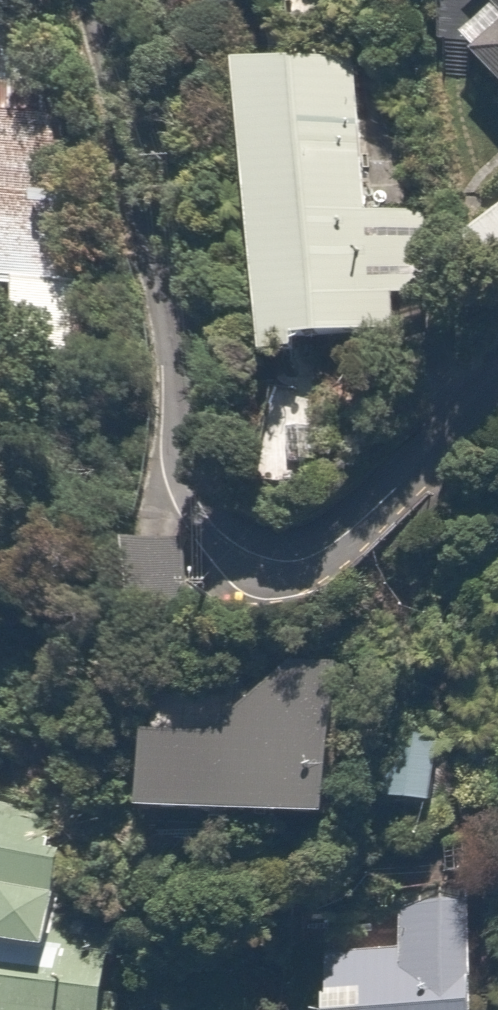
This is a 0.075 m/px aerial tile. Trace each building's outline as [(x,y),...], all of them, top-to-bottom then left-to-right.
[(484,4),(454,33),(497,78),(497,0),(480,0),(484,4)] [(359,49),(223,51),(229,345),(282,344),(282,333),(361,331),(360,288),(405,287),(404,201),(362,202),(359,49)] [(72,109),(0,110),(0,351),(74,350),(72,109)] [(276,654),(197,721),(120,716),(115,797),(321,811),(331,658),(276,654)] [(438,724),(388,715),(375,794),(424,803),(438,724)] [(55,821),(0,810),(0,934),(31,941),(55,821)] [(470,917),(389,926),(391,952),(301,961),(306,1009),(459,1009),(456,981),(476,979),(470,917)] [(98,953),(0,942),(0,1009),(91,1009),(98,953)]
